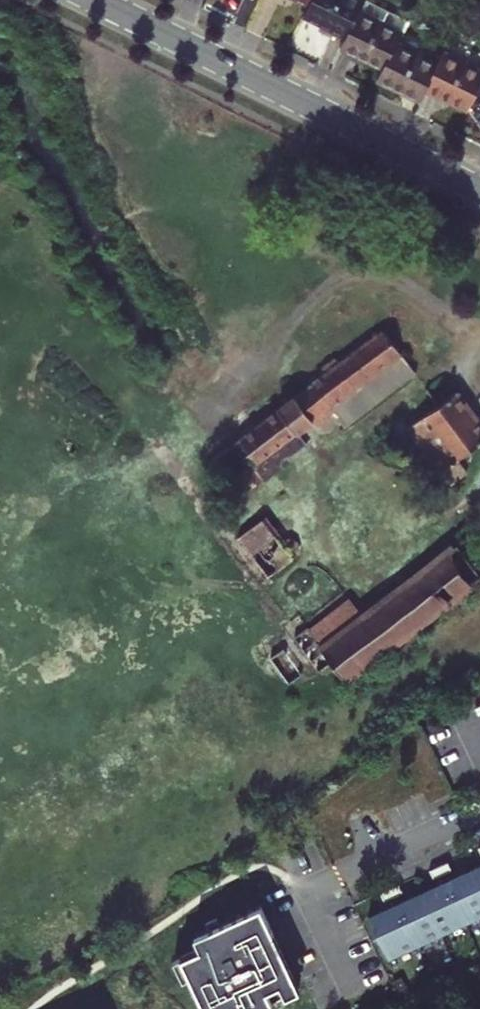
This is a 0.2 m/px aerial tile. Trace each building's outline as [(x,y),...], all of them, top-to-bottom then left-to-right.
[(314,9),(319,0),(296,0),(314,9)] [(368,4),(360,0),(319,0),(314,9),(308,21),(335,34),(334,37),(348,44),(368,4)] [(399,48),(411,26),(368,4),(348,44),(343,54),(358,61),(359,59),(387,73),(399,48)] [(409,96),(424,103),(427,97),(441,69),(399,48),(387,73),(383,80),(410,93),(409,96)] [(470,115),(476,103),(479,95),(479,74),(447,58),(441,69),(427,97),(442,104),(443,102),(470,115)] [(325,371),(237,438),(255,461),(296,430),(311,419),(328,406),(333,413),(343,427),(416,372),(382,327),(338,361),(325,371)] [(456,391),(440,403),(407,428),(423,450),(443,475),(448,483),(462,472),(453,459),(479,440),(479,423),(456,391)] [(255,461),(237,475),(246,487),(305,442),(296,430),(255,461)] [(293,556),(262,517),(235,537),(266,577),(293,556)] [(321,647),(345,678),(479,575),(479,574),(457,543),(362,616),(321,647)] [(310,632),(321,647),(362,616),(351,601),(310,632)] [(319,669),(332,660),(321,647),(310,632),(306,626),(292,636),(319,669)] [(282,648),(269,659),(289,683),(302,673),(282,648)] [(375,908),(395,952),(479,913),(479,859),(375,908)] [(178,949),(204,1008),(255,1008),(300,989),(259,899),(193,929),(197,942),(178,949)]
